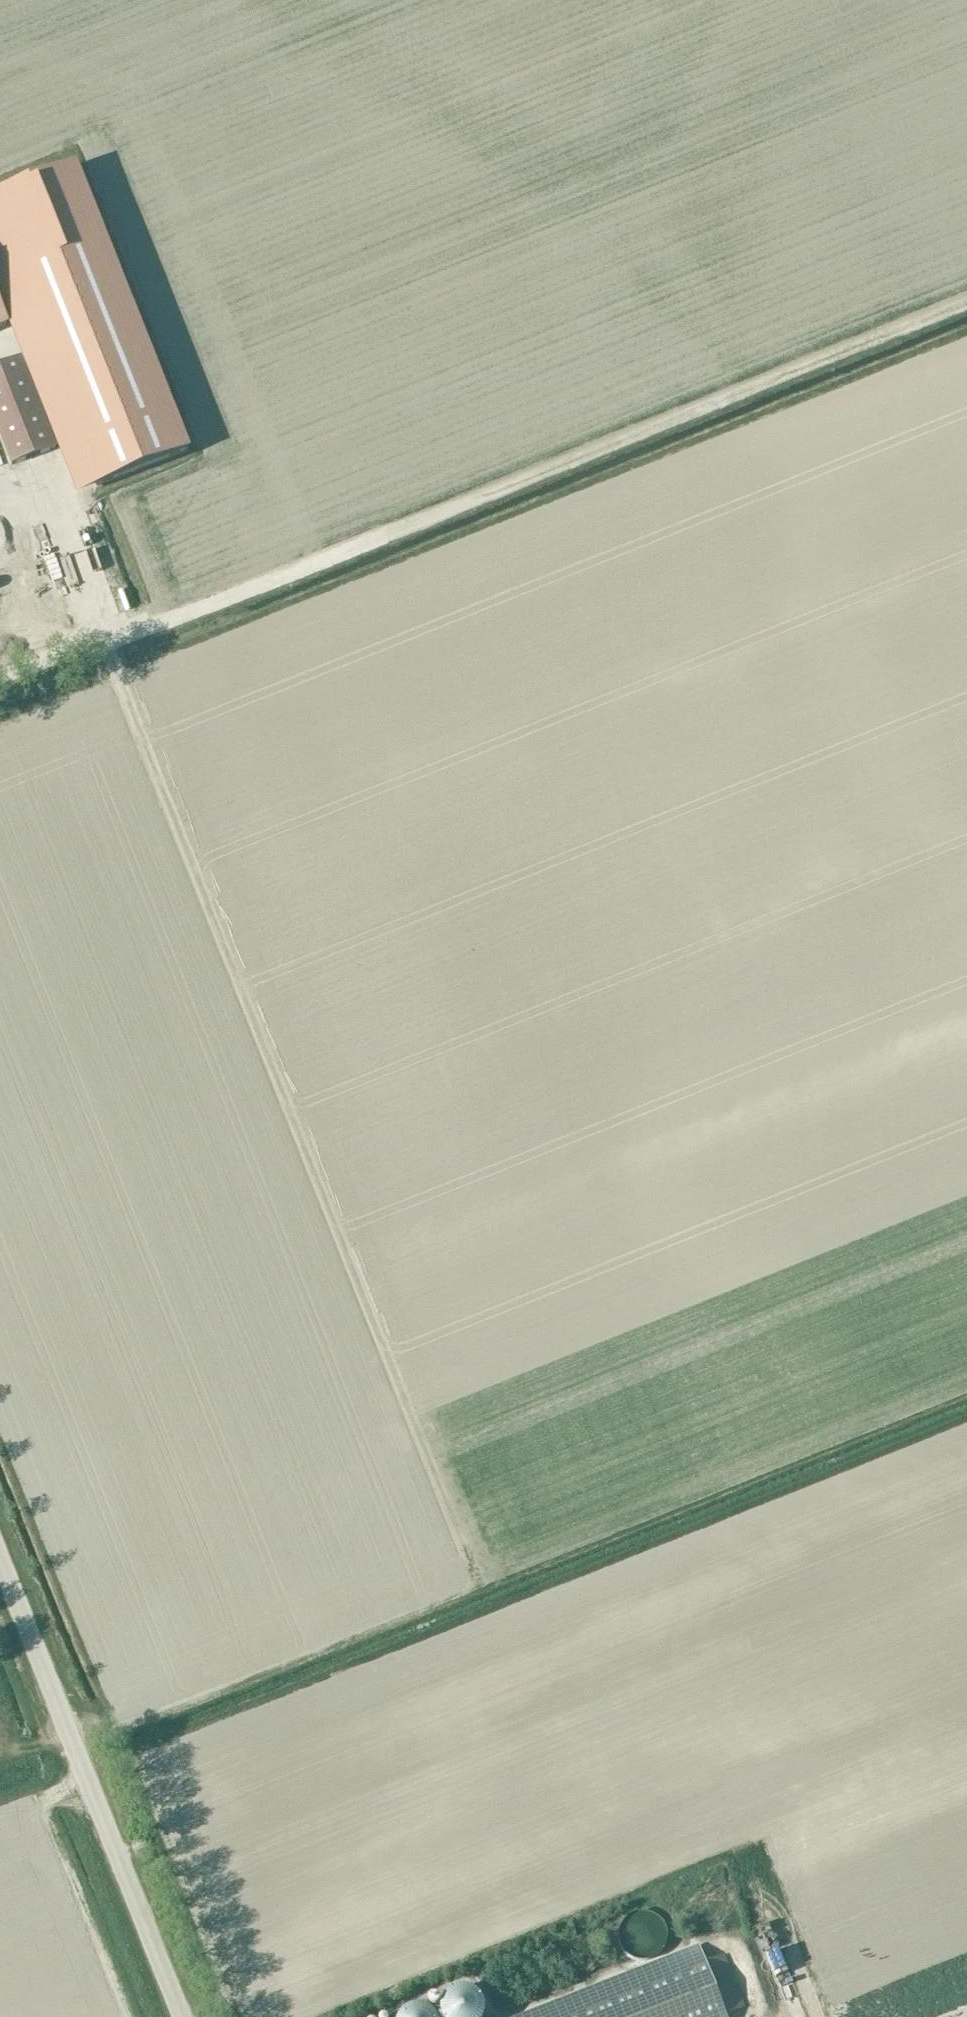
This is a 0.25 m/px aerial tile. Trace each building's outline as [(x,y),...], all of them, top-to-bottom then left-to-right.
[(0,198),(0,248),(95,486),(186,450),(74,168),(0,198)] [(23,358),(0,367),(0,441),(10,467),(57,447),(23,358)] [(703,1964),(696,1948),(520,2016),(724,2016),(745,2008),(725,1956),(703,1964)] [(461,1989),(458,1989),(454,1990),(451,1991),(450,1992),(448,1993),(446,1996),(445,1997),(443,2000),(442,2004),(441,2005),(441,2009),(441,2012),(442,2016),(443,2016),(479,2016),(480,2016),(481,2012),(481,2009),(481,2005),(480,2002),(479,2000),(477,1997),(475,1995),(473,1992),(469,1991),(468,1990),(465,1989),(461,1989)] [(432,2015),(430,2012),(427,2010),(424,2008),(421,2007),(419,2007),(416,2007),(414,2007),(410,2007),(407,2008),(404,2010),(403,2011),(401,2012),(399,2015),(398,2016),(433,2016),(432,2015)]
